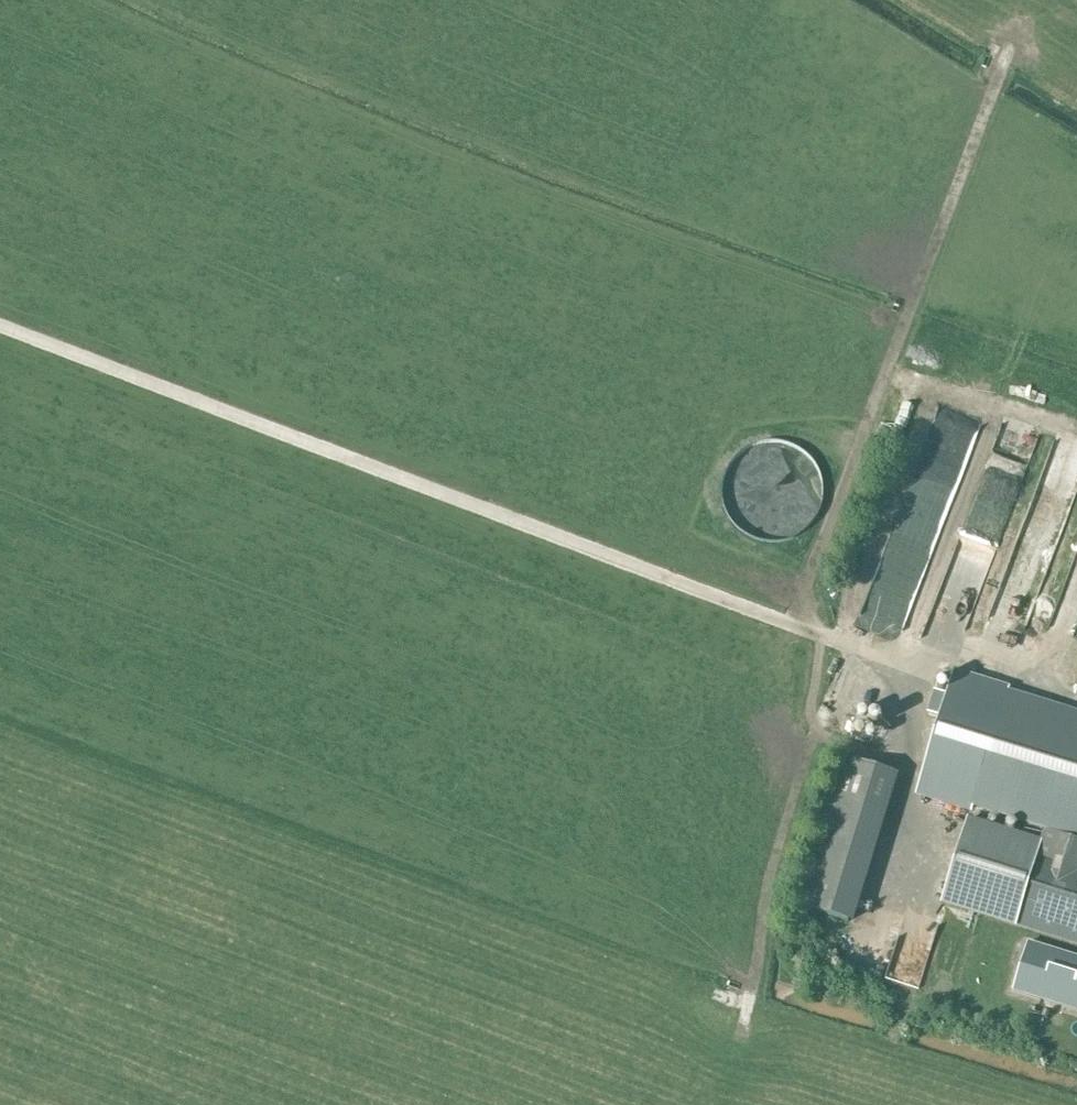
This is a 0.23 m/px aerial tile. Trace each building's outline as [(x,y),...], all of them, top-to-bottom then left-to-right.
[(978,913),(1076,944),(1076,718),(1007,696),(987,760),(969,756),(962,781),(979,785),(973,804),(1065,833),(1064,836),(1044,830),(1040,840),(967,817),(941,902),(978,913)]
